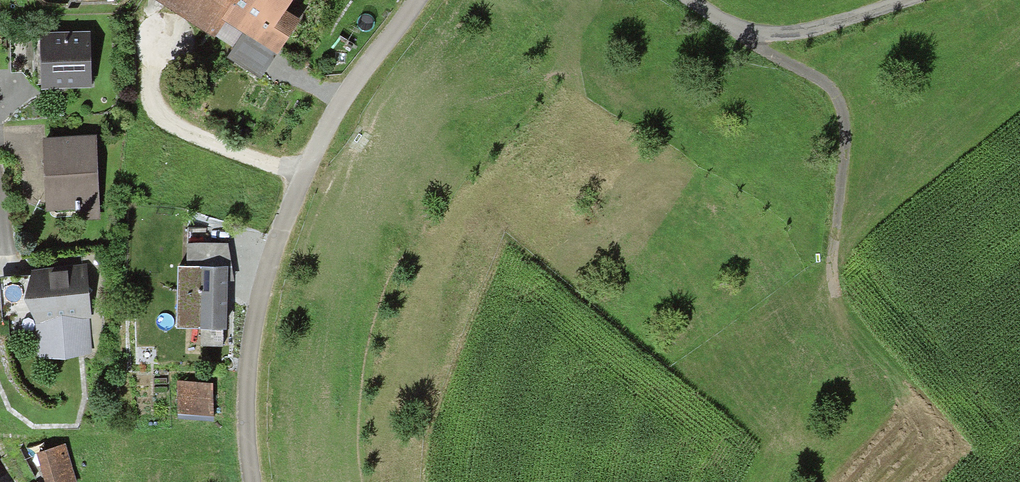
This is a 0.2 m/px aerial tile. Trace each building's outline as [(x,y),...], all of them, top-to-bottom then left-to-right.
[(208,35),(218,20),(255,45),(286,0),(156,0),(208,35)] [(85,38),(38,39),(39,90),(86,89),(85,38)] [(96,137),(43,139),(46,211),(74,210),(75,220),(99,219),(96,137)] [(175,270),(174,329),(222,330),(223,245),(186,245),(186,270),(175,270)] [(87,266),(34,270),(28,299),(38,321),(40,362),(93,358),(87,266)] [(175,386),(176,419),(208,418),(207,385),(175,386)] [(44,481),(77,481),(65,444),(35,453),(44,481)]
